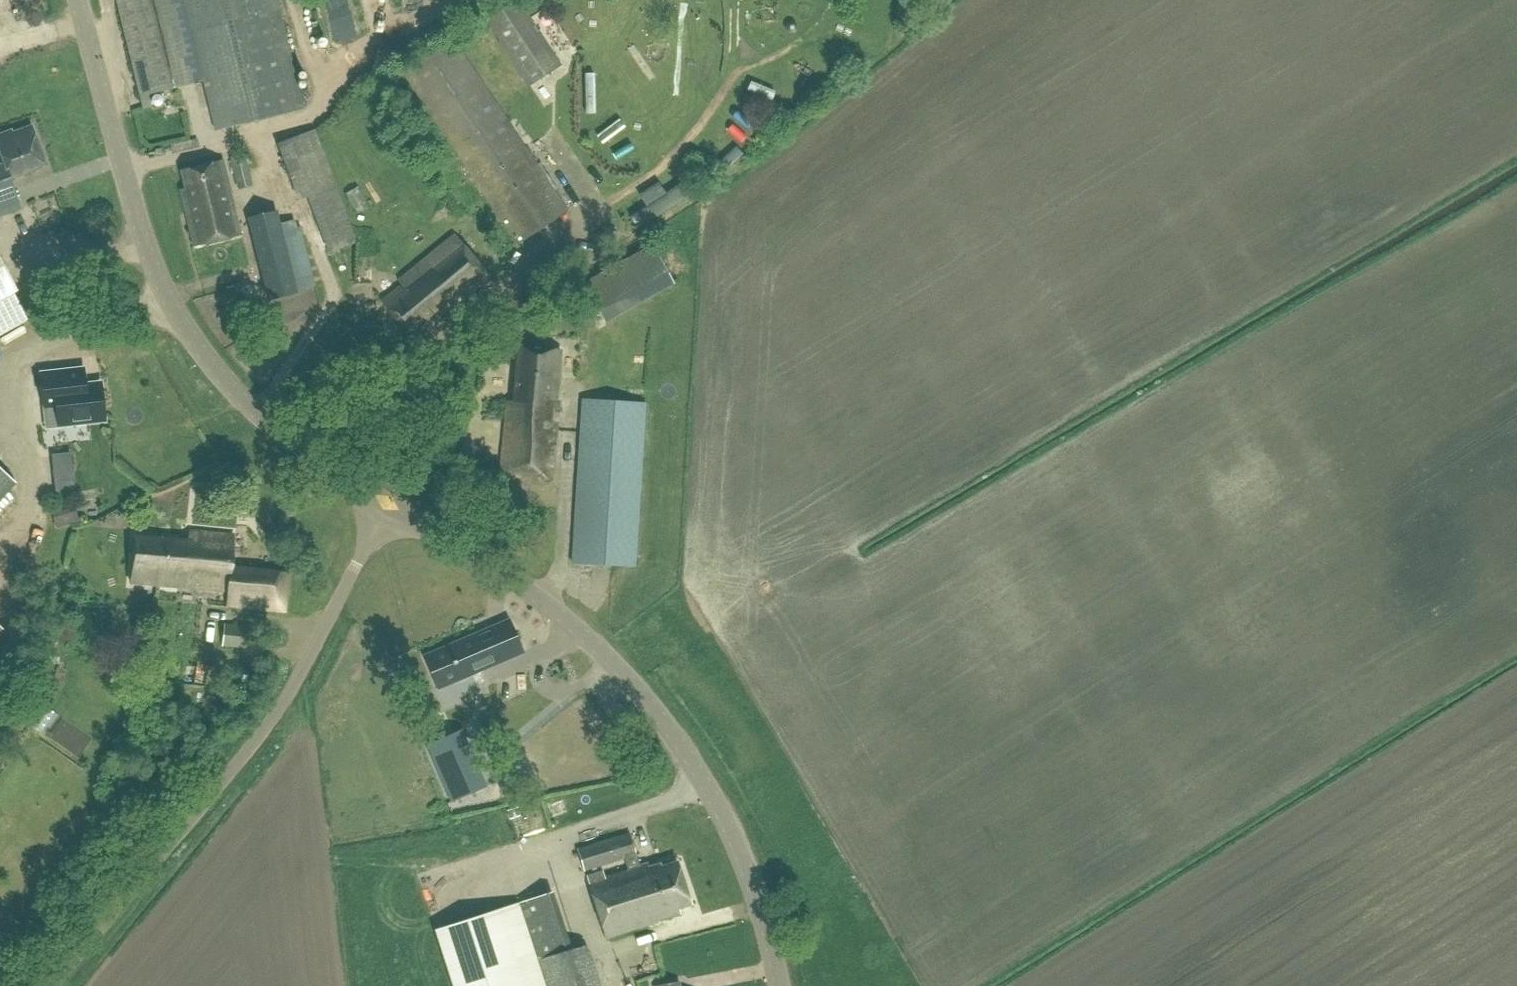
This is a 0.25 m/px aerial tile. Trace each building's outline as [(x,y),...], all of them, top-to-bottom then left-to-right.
[(140,100),(194,86),(172,0),(115,0),(140,100)] [(214,130),(303,108),(276,0),(181,0),(214,130)] [(558,69),(515,3),(483,24),(526,89),(558,69)] [(554,16),(537,26),(555,55),(572,45),(554,16)] [(566,210),(452,38),(405,71),(512,232),(504,238),(510,247),(566,210)] [(815,77),(825,72),(818,55),(807,59),(815,77)] [(598,115),(598,74),(589,74),(589,115),(598,115)] [(762,89),(758,99),(784,109),(788,99),(762,89)] [(716,127),(710,136),(737,154),(743,145),(716,127)] [(36,131),(18,137),(17,133),(0,140),(4,151),(0,152),(0,221),(27,211),(15,180),(49,168),(36,131)] [(354,244),(313,132),(276,145),(297,201),(306,197),(327,254),(354,244)] [(640,154),(641,143),(602,140),(602,151),(640,154)] [(251,184),(248,158),(238,159),(241,185),(251,184)] [(184,214),(233,201),(224,164),(181,175),(187,199),(180,201),(184,214)] [(649,207),(669,195),(663,184),(643,196),(649,207)] [(233,201),(184,214),(193,251),(243,239),(233,201)] [(281,233),(276,215),(247,222),(266,299),(313,288),(298,229),(281,233)] [(29,218),(30,236),(61,234),(60,217),(29,218)] [(490,283),(457,239),(402,281),(405,285),(381,303),(409,339),(441,314),(445,318),(490,283)] [(673,285),(651,245),(582,284),(603,323),(673,285)] [(0,259),(0,336),(27,321),(12,294),(17,292),(0,259)] [(421,349),(444,335),(439,327),(416,342),(421,349)] [(563,354),(522,349),(516,403),(511,402),(503,479),(552,484),(561,406),(558,406),(563,354)] [(76,370),(42,373),(45,408),(57,407),(59,426),(104,421),(100,383),(77,386),(76,370)] [(645,404),(580,400),(569,564),(635,568),(645,404)] [(0,471),(0,500),(15,484),(0,471)] [(238,534),(193,530),(194,539),(139,534),(134,581),(232,591),(230,602),(289,609),(293,571),(234,565),(238,534)] [(254,627),(224,624),(221,647),(252,650),(254,627)] [(488,625),(426,652),(434,670),(441,667),(447,681),(517,650),(506,625),(491,632),(488,625)] [(203,680),(204,664),(189,664),(189,679),(203,680)] [(461,730),(426,745),(450,802),(486,787),(461,730)] [(636,857),(630,836),(578,852),(584,872),(625,860),(629,872),(588,884),(605,941),(660,924),(659,923),(681,917),(680,912),(691,908),(678,864),(663,869),(661,865),(648,869),(648,866),(639,869),(636,857)] [(552,892),(434,930),(452,985),(599,985),(586,946),(571,951),(552,892)]
